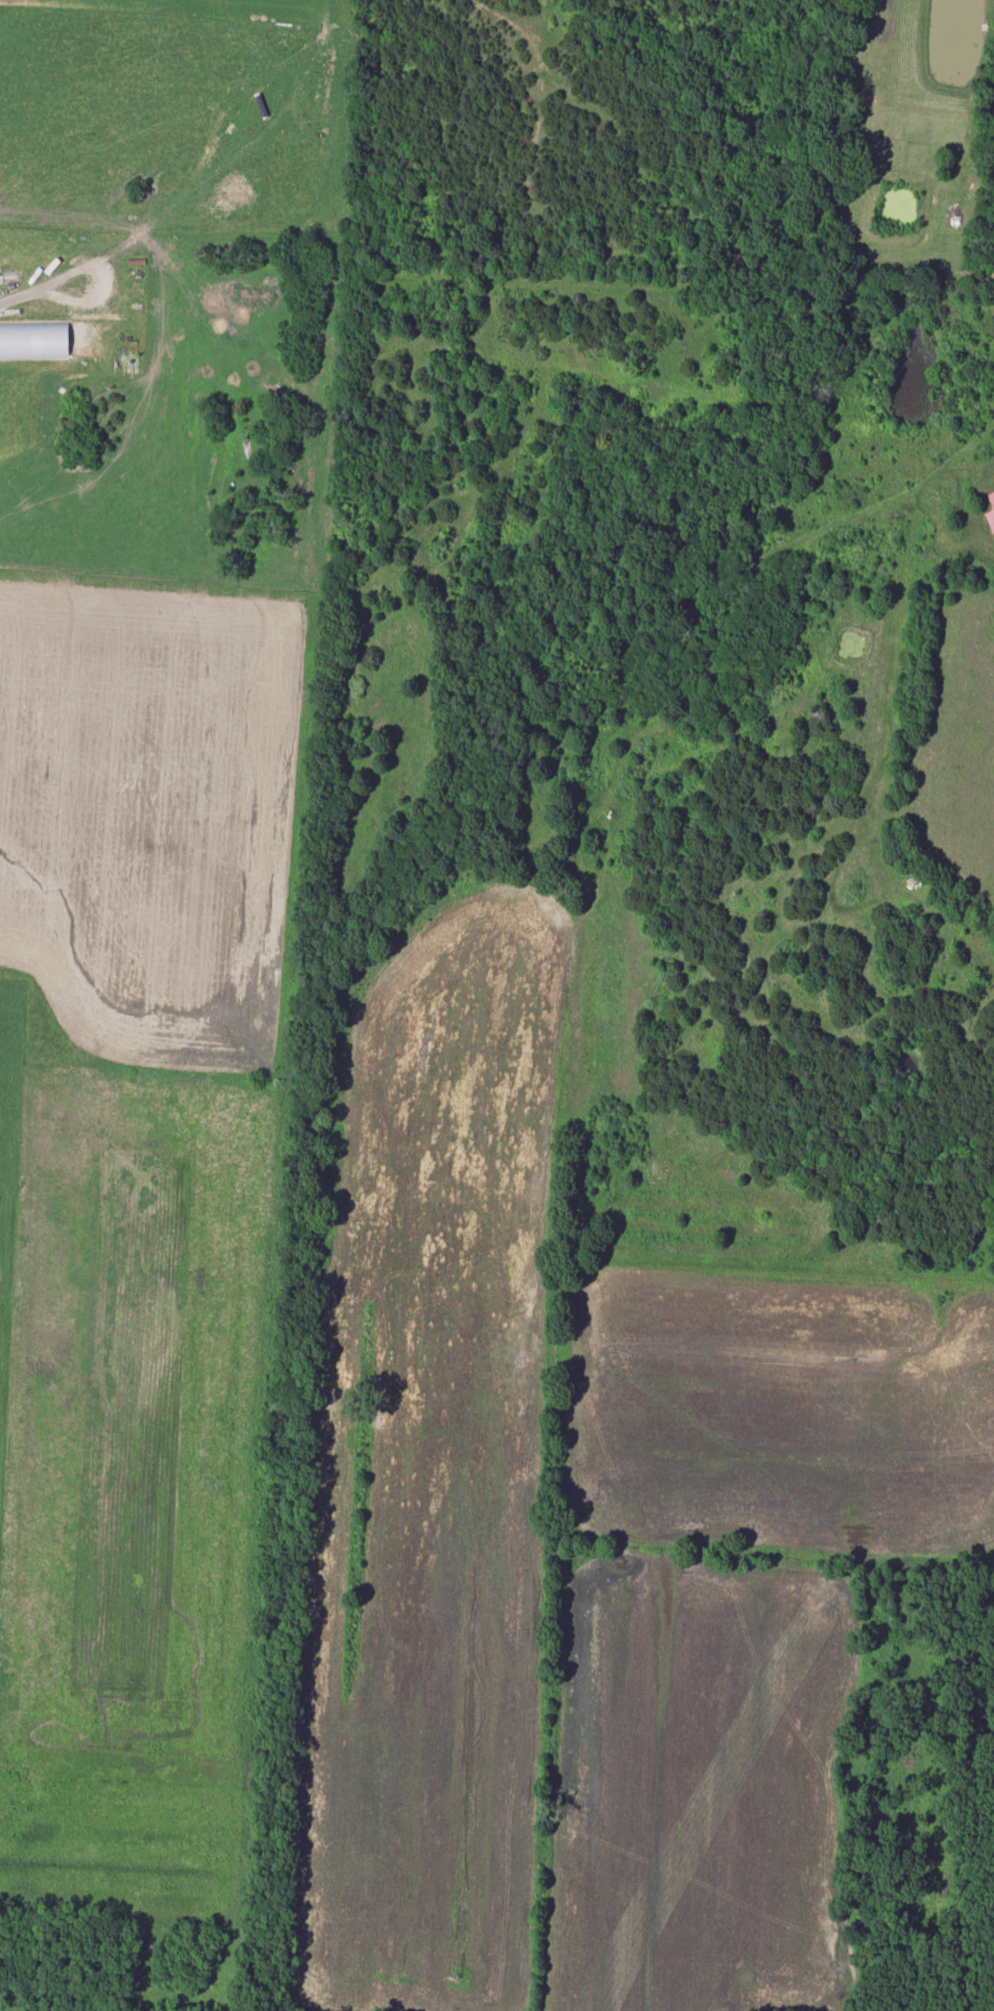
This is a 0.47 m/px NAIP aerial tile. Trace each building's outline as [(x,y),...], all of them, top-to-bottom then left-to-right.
[(68,360),(68,322),(0,323),(0,360),(68,360)]
